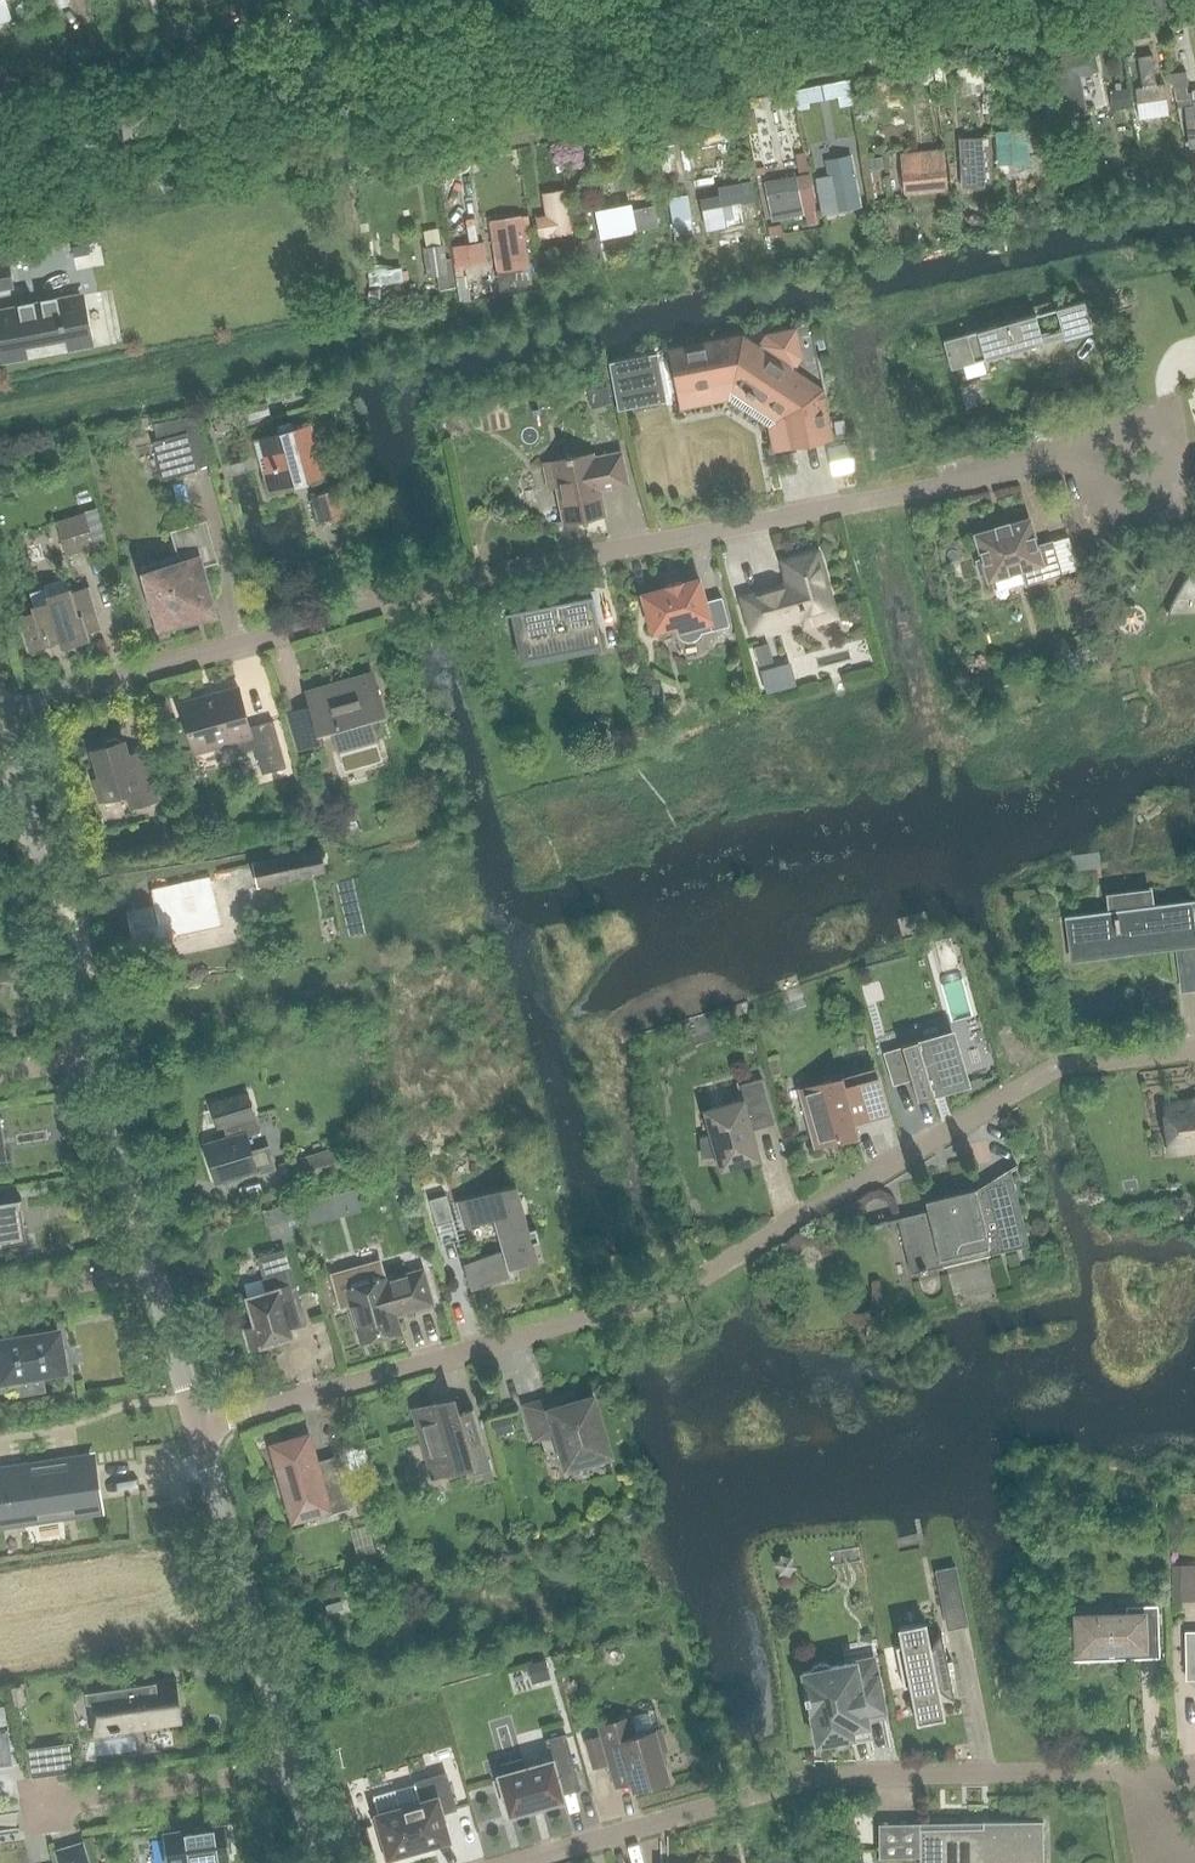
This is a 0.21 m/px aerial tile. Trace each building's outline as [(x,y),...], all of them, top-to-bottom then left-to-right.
[(13,20),(6,0),(0,0),(0,25),(13,20)] [(1134,40),(1121,42),(1124,55),(1136,52),(1134,40)] [(1052,58),(1064,113),(1084,109),(1077,74),(1097,70),(1092,49),(1052,58)] [(1158,85),(1153,56),(1139,59),(1144,88),(1136,89),(1139,104),(1168,99),(1166,84),(1158,85)] [(942,60),(930,63),(933,72),(944,69),(942,60)] [(1193,101),(1186,101),(1185,87),(1188,87),(1187,74),(1172,74),(1178,108),(1182,108),(1188,149),(1194,148),(1194,101),(1193,101)] [(1128,89),(1112,91),(1114,109),(1130,107),(1128,89)] [(753,111),(745,112),(748,130),(757,128),(753,111)] [(1029,173),(1027,130),(996,132),(997,141),(998,166),(998,174),(1029,173)] [(964,159),(961,159),(963,174),(964,183),(965,188),(965,193),(969,192),(978,191),(981,190),(980,186),(994,184),(991,164),(990,161),(989,151),(981,152),(981,156),(973,158),(964,159)] [(804,153),(796,155),(799,173),(807,171),(804,153)] [(826,161),(829,176),(817,179),(823,208),(835,206),(836,211),(858,207),(848,156),(826,161)] [(882,157),(872,158),(873,171),(883,170),(882,157)] [(942,163),(900,167),(903,196),(945,191),(942,163)] [(818,224),(811,191),(808,175),(796,177),(763,183),(770,223),(804,216),(806,226),(818,224)] [(750,201),(747,184),(718,189),(721,204),(703,207),(707,229),(725,225),(723,216),(738,213),(736,204),(750,201)] [(543,219),(533,221),(536,240),(569,235),(561,191),(539,195),(543,219)] [(633,210),(632,209),(619,212),(620,217),(601,221),(604,237),(658,226),(654,206),(633,210)] [(519,217),(486,222),(494,274),(527,269),(519,217)] [(694,234),(692,221),(672,223),(674,237),(694,234)] [(779,225),(768,228),(770,237),(781,234),(779,225)] [(597,238),(581,241),(585,261),(602,257),(597,238)] [(485,242),(453,247),(455,266),(488,262),(485,242)] [(88,245),(72,247),(74,256),(89,253),(88,245)] [(447,259),(446,245),(424,248),(423,248),(427,278),(429,278),(439,277),(441,291),(457,289),(454,259),(447,259)] [(14,288),(9,259),(0,261),(0,291),(14,288)] [(369,272),(370,286),(401,283),(405,282),(403,268),(369,272)] [(88,335),(81,296),(58,300),(57,296),(41,300),(41,303),(35,305),(34,301),(18,304),(19,308),(0,311),(0,336),(3,351),(88,335)] [(1084,301),(1035,314),(1036,316),(1043,343),(1092,329),(1084,301)] [(1036,316),(1035,314),(943,341),(951,369),(1043,343),(1036,316)] [(741,340),(670,354),(671,357),(667,358),(667,359),(666,362),(669,377),(672,380),(672,381),(676,380),(678,394),(732,384),(781,417),(787,447),(827,439),(818,392),(789,373),(800,357),(795,329),(766,334),(756,350),(741,340)] [(612,374),(617,402),(654,395),(648,367),(612,374)] [(583,415),(612,405),(606,388),(577,397),(583,415)] [(158,440),(152,442),(163,479),(198,470),(193,452),(206,448),(197,417),(153,424),(158,440)] [(318,454),(316,454),(312,443),(315,442),(310,424),(293,429),(292,422),(277,426),(279,433),(254,440),(259,458),(263,457),(266,468),(262,469),(268,493),(293,486),(294,487),(309,483),(308,482),(325,477),(324,473),(323,473),(322,468),(318,454)] [(861,442),(840,443),(842,470),(863,468),(861,442)] [(556,485),(564,521),(604,513),(598,483),(606,481),(608,488),(626,484),(620,453),(593,459),(592,456),(572,460),(571,456),(566,457),(567,461),(552,463),(552,464),(544,465),(548,486),(556,485)] [(342,487),(328,491),(327,490),(325,491),(326,492),(311,496),(319,524),(333,520),(334,521),(336,521),(335,520),(350,516),(342,487)] [(84,514),(56,522),(66,555),(94,546),(84,514)] [(158,570),(160,579),(146,583),(149,593),(144,595),(149,609),(153,607),(159,628),(197,618),(196,616),(192,603),(211,598),(202,567),(218,563),(218,564),(219,563),(207,519),(169,529),(179,562),(157,568),(158,570)] [(1026,584),(1061,574),(1051,542),(1036,546),(1028,520),(1009,526),(1008,523),(995,527),(996,530),(976,535),(983,559),(976,561),(980,575),(987,573),(989,579),(1022,570),(1026,584)] [(789,584),(742,598),(752,632),(805,617),(811,619),(827,615),(830,610),(833,609),(817,552),(783,562),(789,584)] [(1194,613),(1194,569),(1189,574),(1184,582),(1177,592),(1174,598),(1171,605),(1167,614),(1194,613)] [(700,628),(700,626),(709,623),(711,631),(729,626),(721,597),(705,602),(699,579),(683,583),(682,581),(665,585),(666,588),(642,594),(652,632),(676,626),(678,632),(678,633),(679,634),(680,636),(682,638),(685,639),(686,640),(688,640),(690,640),(692,639),(694,638),(696,637),(698,636),(698,635),(699,633),(700,631),(700,630),(700,628)] [(68,590),(47,596),(45,590),(31,594),(34,607),(33,607),(35,614),(19,618),(29,650),(54,643),(53,640),(62,637),(65,645),(87,639),(85,632),(99,627),(88,588),(69,593),(68,590)] [(597,633),(600,650),(602,650),(592,595),(505,613),(505,615),(515,613),(525,659),(560,652),(558,641),(597,633)] [(790,663),(761,671),(767,693),(796,685),(790,663)] [(371,674),(307,692),(311,708),(288,714),(298,748),(322,742),(319,732),(332,728),(338,750),(375,740),(369,717),(383,713),(371,674)] [(238,687),(213,694),(214,697),(181,706),(194,750),(195,750),(196,753),(216,747),(215,744),(236,739),(240,753),(254,749),(261,774),(286,768),(272,721),(249,727),(238,687)] [(104,746),(92,750),(100,778),(93,780),(99,801),(126,793),(130,808),(158,800),(143,750),(127,755),(123,741),(120,742),(116,738),(105,741),(104,746)] [(327,788),(311,792),(316,807),(331,803),(327,788)] [(335,870),(329,846),(320,848),(320,845),(252,860),(258,887),(335,870)] [(135,947),(221,928),(210,877),(151,890),(154,905),(128,911),(135,947)] [(1194,938),(1194,936),(1189,902),(1194,901),(1194,900),(1064,916),(1064,918),(1073,917),(1077,953),(1194,938)] [(1179,947),(1182,964),(1194,962),(1194,946),(1194,945),(1179,947)] [(902,1048),(885,1053),(894,1084),(911,1078),(917,1100),(933,1095),(932,1090),(942,1087),(943,1089),(965,1083),(951,1034),(918,1044),(917,1040),(901,1045),(902,1048)] [(712,1136),(701,1139),(703,1157),(717,1156),(721,1169),(758,1158),(751,1131),(746,1113),(770,1107),(762,1078),(738,1085),(737,1082),(736,1082),(741,1101),(705,1111),(712,1136)] [(868,1120),(888,1114),(878,1078),(843,1088),(840,1078),(820,1084),(823,1095),(804,1100),(817,1146),(856,1135),(852,1121),(868,1117),(868,1120)] [(226,1138),(204,1144),(216,1184),(220,1182),(224,1184),(231,1182),(233,1179),(257,1171),(260,1173),(275,1169),(269,1147),(251,1152),(246,1133),(251,1132),(251,1133),(253,1133),(248,1119),(255,1117),(247,1093),(209,1104),(217,1129),(223,1127),(226,1138)] [(1193,1103),(1193,1102),(1164,1106),(1169,1151),(1172,1151),(1172,1147),(1188,1145),(1192,1148),(1194,1148),(1194,1103),(1193,1103)] [(346,1141),(299,1155),(306,1179),(353,1166),(346,1141)] [(933,1211),(933,1209),(869,1225),(869,1227),(898,1220),(911,1274),(920,1272),(920,1273),(927,1271),(926,1270),(943,1266),(943,1264),(942,1264),(941,1259),(988,1247),(989,1253),(988,1253),(989,1255),(1029,1245),(1012,1178),(1010,1178),(1010,1180),(986,1186),(986,1185),(987,1185),(986,1183),(964,1197),(965,1198),(966,1198),(968,1205),(960,1207),(959,1204),(959,1202),(958,1201),(956,1200),(955,1199),(953,1199),(952,1199),(950,1199),(949,1200),(948,1201),(947,1202),(946,1204),(946,1206),(946,1207),(947,1210),(933,1213),(932,1211),(933,1211)] [(451,1221),(471,1289),(512,1277),(509,1268),(537,1260),(533,1244),(539,1242),(535,1228),(529,1230),(515,1184),(456,1201),(463,1228),(493,1220),(502,1250),(465,1261),(446,1195),(429,1200),(437,1228),(438,1227),(438,1225),(451,1221)] [(25,1240),(19,1201),(22,1200),(22,1199),(0,1202),(0,1244),(25,1240)] [(319,1199),(303,1203),(307,1218),(323,1213),(319,1199)] [(292,1204),(280,1207),(283,1222),(296,1219),(292,1204)] [(245,1329),(251,1349),(293,1336),(285,1309),(299,1305),(283,1250),(257,1257),(267,1291),(246,1297),(255,1326),(245,1329)] [(385,1277),(345,1289),(360,1342),(400,1331),(395,1312),(404,1310),(405,1312),(433,1304),(423,1269),(386,1280),(385,1277)] [(22,1387),(23,1393),(45,1389),(43,1372),(64,1369),(58,1332),(32,1336),(31,1334),(18,1336),(18,1338),(0,1341),(0,1391),(22,1387)] [(472,1475),(491,1470),(473,1408),(455,1413),(451,1397),(429,1403),(430,1407),(418,1410),(427,1443),(424,1444),(431,1467),(466,1456),(472,1475)] [(566,1466),(608,1454),(592,1398),(551,1410),(549,1401),(527,1407),(536,1439),(556,1432),(566,1466)] [(511,1416),(492,1421),(496,1436),(515,1430),(511,1416)] [(313,1463),(306,1439),(295,1442),(295,1441),(296,1440),(295,1439),(278,1444),(278,1445),(279,1445),(280,1447),(276,1448),(297,1521),(325,1513),(326,1516),(328,1516),(328,1514),(348,1509),(348,1510),(350,1509),(334,1455),(333,1456),(333,1457),(313,1463)] [(365,1449),(344,1455),(346,1463),(354,1461),(357,1471),(371,1467),(365,1449)] [(95,1452),(0,1466),(0,1529),(104,1514),(95,1452)] [(1173,1565),(1173,1595),(1193,1595),(1193,1565),(1173,1565)] [(957,1568),(939,1572),(947,1610),(965,1606),(957,1568)] [(343,1609),(341,1601),(326,1605),(328,1613),(343,1609)] [(1139,1645),(1140,1648),(1159,1647),(1158,1605),(1126,1606),(1126,1616),(1078,1618),(1078,1637),(1065,1638),(1065,1636),(1063,1636),(1064,1661),(1089,1660),(1089,1659),(1088,1659),(1088,1650),(1128,1648),(1129,1685),(1131,1685),(1130,1645),(1139,1645)] [(947,1662),(941,1633),(938,1635),(936,1638),(934,1641),(932,1643),(930,1647),(925,1622),(897,1628),(901,1646),(895,1647),(903,1687),(909,1686),(916,1723),(944,1718),(939,1689),(941,1691),(944,1693),(947,1695),(951,1696),(954,1697),(948,1668),(953,1668),(951,1661),(947,1662)] [(1184,1631),(1185,1673),(1194,1673),(1194,1631),(1184,1631)] [(805,1700),(808,1699),(817,1744),(834,1740),(837,1744),(871,1738),(869,1727),(872,1727),(870,1716),(889,1713),(877,1658),(856,1661),(831,1666),(826,1663),(819,1663),(813,1666),(810,1671),(802,1672),(807,1693),(804,1694),(805,1700)] [(545,1660),(532,1664),(537,1681),(550,1677),(545,1660)] [(183,1727),(176,1681),(85,1694),(92,1740),(183,1727)] [(602,1737),(609,1764),(610,1766),(616,1788),(633,1784),(634,1789),(668,1780),(660,1752),(661,1751),(666,1750),(663,1736),(661,1728),(636,1735),(630,1716),(598,1725),(602,1737)] [(22,1762),(18,1728),(0,1730),(0,1765),(22,1762)] [(503,1774),(498,1775),(510,1815),(564,1799),(562,1795),(557,1775),(576,1770),(565,1733),(545,1739),(551,1760),(524,1768),(522,1759),(501,1765),(503,1774)] [(609,1764),(602,1737),(585,1742),(594,1770),(610,1766),(609,1764)] [(72,1744),(23,1751),(32,1778),(75,1772),(72,1744)] [(422,1803),(378,1815),(386,1841),(381,1843),(386,1860),(404,1855),(402,1851),(447,1838),(440,1813),(455,1809),(445,1774),(416,1782),(422,1803)] [(919,1862),(1043,1862),(1043,1821),(982,1822),(983,1833),(968,1834),(968,1828),(919,1829),(919,1862)] [(168,1862),(194,1862),(229,1858),(224,1823),(164,1832),(168,1862)] [(668,1836),(667,1836),(667,1841),(660,1841),(660,1862),(668,1862),(668,1836)] [(58,1862),(91,1862),(84,1840),(54,1849),(58,1862)]
